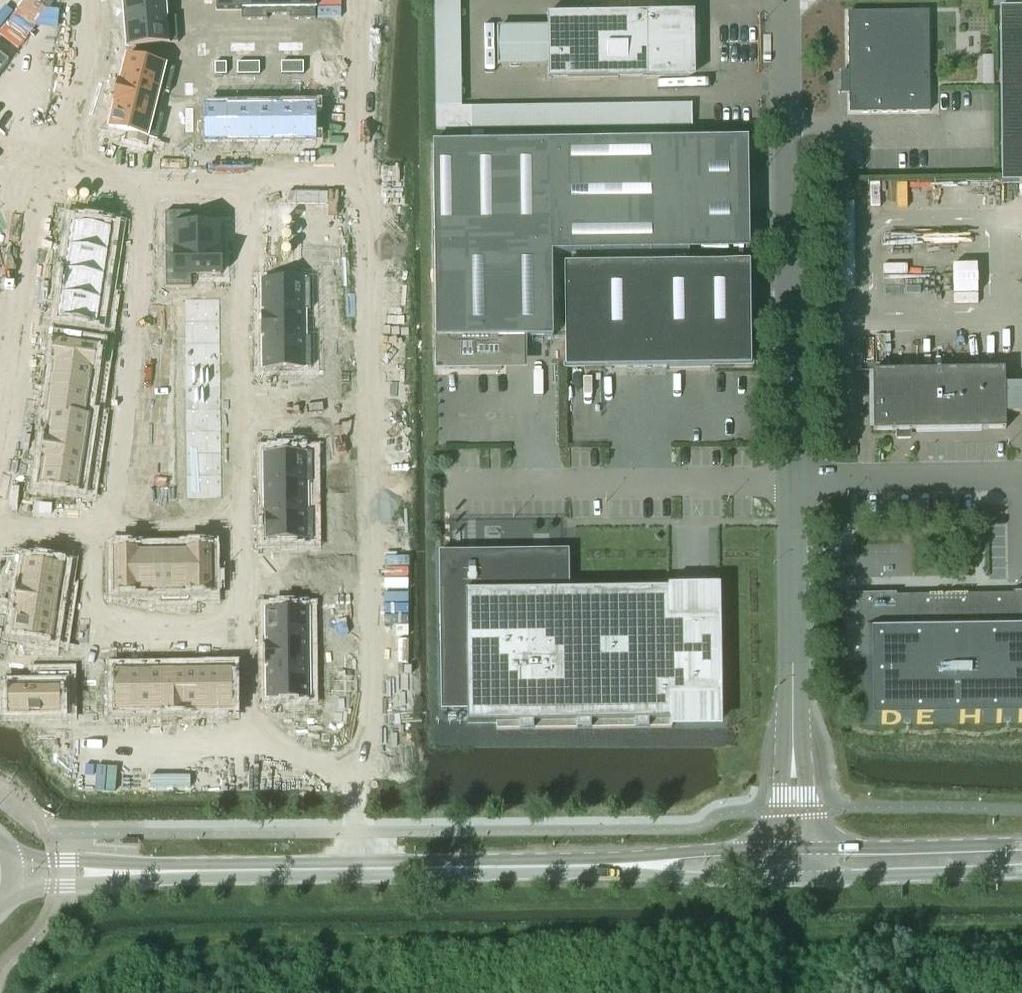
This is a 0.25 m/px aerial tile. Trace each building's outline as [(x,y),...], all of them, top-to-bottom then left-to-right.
[(125,22),(175,18),(175,17),(166,18),(164,0),(124,0),(125,22)] [(217,10),(241,10),(241,20),(242,20),(241,0),(216,0),(217,10)] [(242,20),(266,19),(265,0),(241,0),(242,20)] [(266,19),(267,20),(267,15),(289,15),(289,19),(290,19),(289,0),(265,0),(266,19)] [(290,19),(315,19),(314,0),(289,0),(290,19)] [(999,8),(1001,183),(1021,183),(1021,8),(999,8)] [(848,72),(841,72),(841,93),(848,93),(849,113),(929,112),(927,12),(848,13),(848,72)] [(687,13),(547,15),(548,79),(688,77),(687,45),(697,45),(697,28),(687,29),(687,13)] [(175,18),(125,22),(127,47),(177,43),(175,18)] [(242,43),(230,44),(230,52),(242,52),(242,43)] [(254,43),(242,43),(242,52),(254,51),(254,43)] [(290,43),(278,43),(278,51),(290,51),(290,43)] [(302,43),(290,43),(290,51),(302,51),(302,43)] [(205,44),(197,44),(197,56),(205,56),(205,44)] [(120,80),(119,81),(168,93),(174,69),(125,57),(120,80)] [(292,62),(280,63),(280,75),(292,75),(292,62)] [(314,62),(303,62),(303,74),(314,74),(314,62)] [(214,63),(203,63),(203,76),(214,75),(214,63)] [(248,63),(236,63),(236,75),(248,75),(248,63)] [(270,63),(258,63),(258,75),(270,75),(270,63)] [(119,81),(114,104),(162,116),(163,115),(158,114),(163,93),(168,94),(168,93),(119,81)] [(192,84),(184,84),(184,96),(192,96),(192,84)] [(114,105),(108,128),(128,133),(126,140),(145,145),(147,138),(157,141),(162,116),(114,104),(114,105)] [(292,106),(270,107),(270,142),(292,141),(292,106)] [(315,106),(292,106),(292,141),(315,141),(315,106)] [(226,107),(203,107),(204,142),(226,142),(226,107)] [(248,107),(226,107),(226,142),(248,142),(248,107)] [(270,107),(248,107),(248,142),(270,142),(270,107)] [(461,108),(435,108),(435,130),(471,129),(471,107),(461,108)] [(193,109),(184,109),(185,121),(193,121),(193,109)] [(193,121),(185,121),(185,133),(193,133),(193,121)] [(687,140),(432,143),(435,340),(436,340),(437,370),(478,369),(478,371),(501,370),(500,347),(499,347),(499,339),(552,338),(551,253),(689,251),(687,140)] [(190,212),(164,213),(164,227),(174,227),(174,250),(220,250),(219,225),(190,225),(190,212)] [(71,223),(68,248),(108,254),(112,222),(93,219),(92,226),(71,223)] [(134,244),(126,244),(126,256),(135,256),(134,244)] [(68,248),(64,271),(104,277),(108,254),(68,248)] [(175,274),(165,274),(165,288),(190,288),(190,275),(220,275),(220,250),(174,250),(175,274)] [(135,256),(126,256),(127,268),(135,268),(135,256)] [(749,263),(646,264),(647,368),(710,367),(710,366),(714,366),(714,368),(732,368),(732,365),(749,365),(749,348),(751,348),(751,330),(749,330),(749,326),(750,326),(749,263)] [(646,264),(564,265),(565,370),(567,370),(567,368),(584,367),(584,370),(601,369),(601,367),(606,367),(606,369),(647,368),(646,264)] [(64,271),(60,295),(101,301),(104,277),(64,271)] [(304,280),(261,280),(261,310),(305,310),(304,280)] [(129,291),(121,291),(121,304),(129,303),(129,291)] [(60,295),(57,320),(97,326),(101,301),(60,295)] [(219,299),(184,299),(184,322),(220,322),(219,299)] [(152,300),(140,300),(140,311),(152,311),(152,300)] [(129,303),(121,304),(121,316),(129,316),(129,303)] [(305,310),(261,310),(261,339),(305,338),(305,310)] [(220,322),(184,322),(185,344),(220,344),(220,322)] [(152,333),(140,333),(140,344),(152,344),(152,333)] [(305,338),(261,339),(262,369),(305,368),(305,338)] [(56,340),(52,365),(92,371),(96,346),(56,340)] [(152,344),(140,344),(140,355),(153,355),(152,344)] [(220,344),(185,344),(185,366),(220,366),(220,344)] [(130,362),(122,362),(122,374),(130,374),(130,362)] [(52,365),(48,388),(89,394),(92,371),(52,365)] [(220,366),(185,366),(185,388),(220,388),(220,366)] [(872,371),(873,431),(1005,429),(1005,414),(1021,414),(1021,384),(1004,385),(1004,370),(872,371)] [(130,374),(122,374),(122,387),(130,386),(130,374)] [(153,377),(141,377),(141,388),(153,388),(153,377)] [(48,388),(45,412),(90,419),(90,418),(85,417),(89,394),(48,388)] [(153,388),(141,388),(141,400),(153,399),(153,388)] [(220,388),(185,388),(185,410),(220,410),(220,388)] [(220,410),(185,410),(186,432),(221,432),(220,410)] [(130,411),(122,411),(122,423),(131,423),(130,411)] [(45,412),(45,413),(49,414),(46,436),(86,442),(90,419),(45,412)] [(153,421),(141,421),(141,432),(153,432),(153,421)] [(131,423),(122,423),(123,435),(131,435),(131,423)] [(221,432),(186,432),(186,454),(221,454),(221,432)] [(46,436),(42,460),(83,466),(86,442),(46,436)] [(154,443),(141,443),(142,454),(154,454),(154,443)] [(306,453),(263,453),(263,483),(307,482),(306,453)] [(154,454),(142,454),(142,466),(154,465),(154,454)] [(221,454),(186,454),(186,476),(221,476),(221,454)] [(131,459),(123,460),(123,472),(131,471),(131,459)] [(42,460),(39,485),(79,491),(83,466),(42,460)] [(131,471),(123,472),(123,484),(131,484),(131,471)] [(221,476),(186,476),(186,499),(221,498),(221,476)] [(307,482),(263,483),(263,512),(307,511),(307,482)] [(154,488),(142,488),(142,499),(154,499),(154,488)] [(307,511),(263,512),(264,541),(307,541),(307,511)] [(463,552),(438,552),(440,710),(462,710),(466,710),(465,592),(568,590),(568,551),(478,552),(478,549),(463,549),(463,552)] [(186,551),(162,552),(162,592),(186,592),(186,551)] [(211,551),(186,551),(186,592),(211,592),(211,551)] [(138,552),(113,552),(113,593),(138,592),(138,552)] [(162,552),(138,552),(138,592),(162,592),(162,552)] [(22,562),(19,586),(59,592),(64,561),(44,558),(43,565),(22,562)] [(101,585),(93,585),(93,597),(101,597),(101,585)] [(19,586),(15,610),(55,616),(59,592),(19,586)] [(841,591),(841,597),(841,604),(842,662),(863,662),(864,703),(864,725),(1021,723),(1021,588),(1009,588),(1009,594),(1008,594),(901,596),(900,596),(900,590),(841,591)] [(568,590),(465,592),(466,710),(466,718),(466,722),(466,724),(495,723),(495,730),(671,728),(671,721),(721,721),(720,617),(708,617),(700,617),(700,609),(686,609),(686,618),(670,618),(669,589),(568,590)] [(835,592),(827,592),(828,604),(836,604),(835,592)] [(101,597),(93,597),(93,609),(102,609),(101,597)] [(15,610),(11,635),(32,638),(31,645),(51,648),(55,616),(15,610)] [(308,610),(264,610),(265,640),(308,640),(308,610)] [(151,615),(138,616),(139,624),(151,624),(151,615)] [(186,615),(174,615),(174,623),(187,623),(186,615)] [(199,615),(186,615),(187,623),(199,623),(199,615)] [(138,616),(126,616),(126,624),(139,624),(138,616)] [(102,622),(94,622),(94,634),(102,634),(102,622)] [(206,639),(194,639),(194,648),(206,647),(206,639)] [(218,639),(206,639),(206,647),(218,647),(218,639)] [(137,640),(125,640),(126,648),(138,648),(137,640)] [(160,640),(148,640),(148,648),(160,648),(160,640)] [(172,640),(160,640),(160,648),(172,648),(172,640)] [(308,640),(265,640),(265,669),(309,668),(308,640)] [(110,647),(83,647),(84,662),(110,662),(110,647)] [(309,668),(265,669),(265,699),(309,698),(309,668)] [(230,670),(206,671),(207,711),(230,711),(230,670)] [(138,671),(114,672),(115,712),(138,712),(138,671)] [(161,671),(138,671),(138,712),(161,712),(161,671)] [(183,671),(161,671),(161,712),(184,711),(183,671)] [(206,671),(183,671),(184,711),(207,711),(206,671)] [(38,688),(8,688),(8,714),(28,714),(28,715),(29,715),(29,714),(38,713),(38,715),(39,715),(39,714),(59,714),(58,689),(63,689),(63,675),(37,675),(38,688)]
